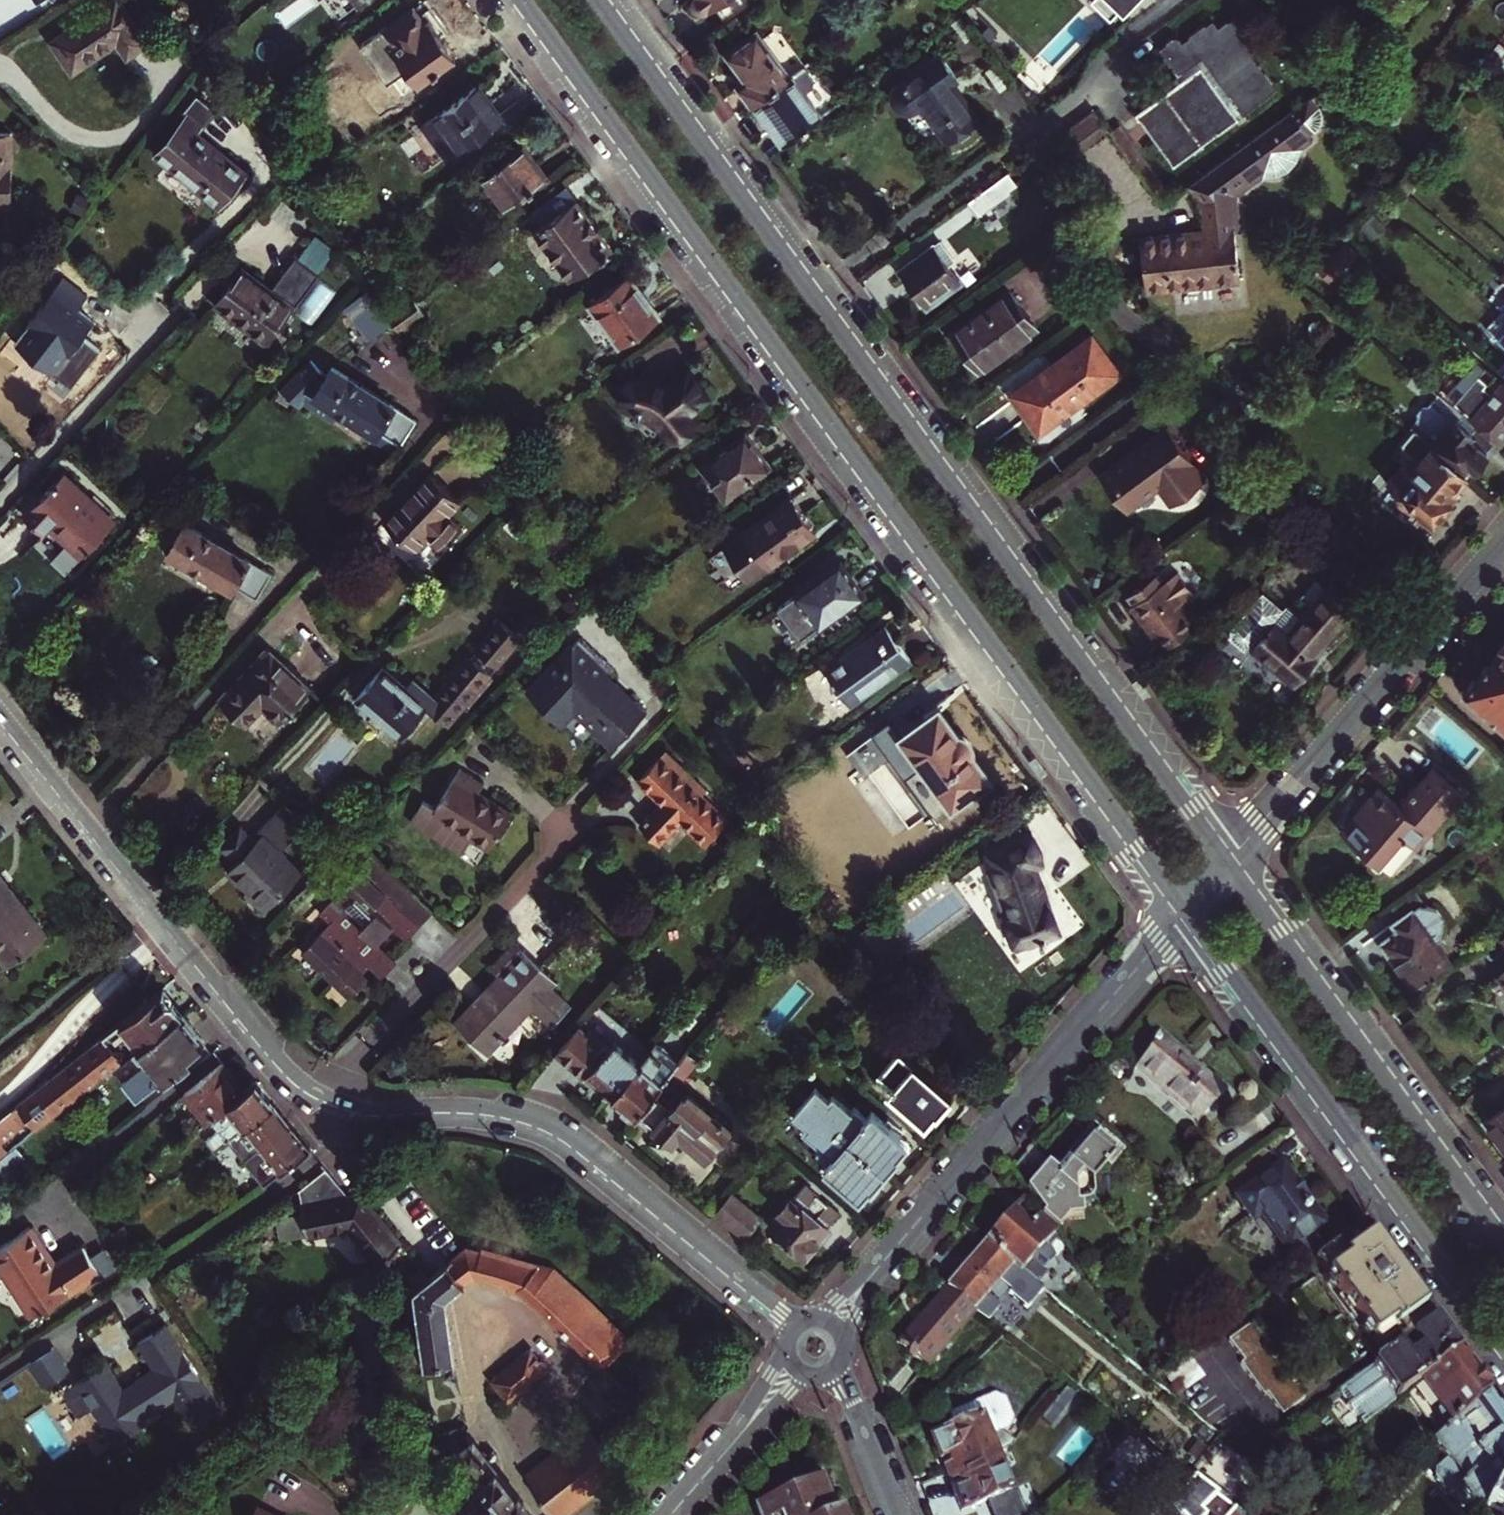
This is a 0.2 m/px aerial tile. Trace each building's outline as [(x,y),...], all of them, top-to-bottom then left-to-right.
[(120,0),(114,0),(53,43),(74,73),(119,42),(127,54),(148,40),(120,0)] [(698,1),(697,5),(698,8),(699,10),(701,11),(703,11),(705,11),(710,7),(713,11),(728,0),(698,0),(698,1)] [(1073,1),(1089,23),(1120,0),(1075,0),(1073,1)] [(427,17),(421,22),(413,10),(368,43),(376,54),(380,51),(396,73),(405,66),(416,82),(454,54),(427,17)] [(1161,97),(1140,112),(1177,165),(1285,88),(1261,55),(1268,50),(1242,13),(1224,25),(1219,18),(1187,41),(1182,34),(1163,47),(1182,74),(1207,57),(1230,89),(1224,93),(1205,65),(1161,97)] [(756,105),(792,78),(761,35),(733,56),(751,81),(743,86),(756,105)] [(914,109),(918,107),(924,103),(951,141),(982,119),(962,92),(958,94),(951,84),(961,77),(945,55),(903,85),(900,89),(899,93),(899,98),(901,103),(905,106),(909,108),(914,109)] [(1205,65),(1224,93),(1230,89),(1207,57),(1182,74),(1163,88),(1161,97),(1205,65)] [(756,105),(786,145),(842,104),(838,97),(829,96),(817,105),(808,91),(815,86),(817,78),(809,66),(792,78),(756,105)] [(477,86),(423,125),(435,141),(449,131),(460,147),(503,117),(490,99),(488,101),(477,86)] [(1207,203),(1208,229),(1147,235),(1151,284),(1243,276),(1240,229),(1246,229),(1243,194),(1269,175),(1275,176),(1281,175),(1286,173),(1292,170),(1296,166),(1300,162),(1302,156),(1304,150),(1317,141),(1313,135),(1323,128),(1325,124),(1327,120),(1327,115),(1326,111),(1315,97),(1193,184),(1207,203)] [(219,214),(246,186),(197,138),(216,118),(201,102),(186,118),(190,122),(159,156),(219,214)] [(1081,157),(1112,133),(1112,132),(1096,110),(1064,133),(1081,157)] [(1112,133),(1165,205),(1175,197),(1122,125),(1112,132),(1112,133)] [(11,212),(11,138),(0,138),(0,212),(11,212)] [(524,145),(482,175),(505,207),(547,177),(524,145)] [(1020,184),(1012,171),(971,201),(981,215),(1014,192),(1012,189),(1020,184)] [(543,222),(577,197),(568,184),(533,210),(543,222)] [(543,222),(536,227),(572,276),(613,247),(577,197),(543,222)] [(945,241),(904,271),(929,306),(965,280),(953,263),(958,259),(945,241)] [(274,288),(246,266),(218,302),(266,339),(295,304),(297,306),(323,273),(300,254),(274,288)] [(633,274),(592,303),(621,344),(662,315),(633,274)] [(86,342),(82,339),(94,323),(78,309),(87,297),(63,278),(29,323),(69,354),(72,350),(77,353),(86,342)] [(361,282),(341,303),(367,339),(391,321),(387,316),(361,282)] [(1014,289),(956,330),(981,366),(1039,324),(1014,289)] [(1494,301),(1503,310),(1503,290),(1494,301)] [(391,321),(402,336),(426,317),(412,297),(387,316),(391,321)] [(1094,339),(1016,395),(1042,431),(1120,375),(1094,339)] [(670,344),(647,363),(660,379),(683,361),(670,344)] [(281,387),(297,403),(303,397),(307,400),(306,402),(331,417),(336,408),(377,432),(374,437),(394,449),(399,440),(402,442),(417,416),(332,365),(327,375),(320,371),(323,367),(311,356),(281,387)] [(661,423),(671,437),(696,419),(689,409),(706,396),(689,372),(666,388),(657,382),(646,377),(643,376),(639,377),(636,377),(633,379),(630,381),(628,384),(626,387),(625,390),(626,394),(628,398),(631,402),(634,405),(639,407),(643,409),(648,411),(653,415),(658,419),(662,423),(661,423)] [(1455,401),(1500,441),(1503,437),(1503,382),(1503,381),(1493,392),(1484,384),(1476,394),(1468,387),(1455,401)] [(1413,428),(1464,472),(1467,469),(1473,471),(1475,471),(1477,471),(1478,470),(1480,468),(1481,466),(1481,464),(1480,462),(1479,460),(1484,461),(1498,445),(1461,413),(1446,430),(1439,424),(1442,421),(1427,408),(1411,426),(1413,428)] [(1170,426),(1143,445),(1142,450),(1126,461),(1125,458),(1102,474),(1127,510),(1160,486),(1173,504),(1205,481),(1191,463),(1194,460),(1170,426)] [(1401,467),(1393,476),(1393,485),(1400,491),(1398,501),(1390,512),(1411,531),(1423,517),(1438,515),(1439,512),(1448,500),(1446,498),(1453,489),(1451,488),(1464,472),(1413,428),(1401,441),(1401,447),(1414,459),(1408,466),(1401,467)] [(747,432),(704,463),(727,495),(770,464),(747,432)] [(1143,445),(1125,458),(1126,461),(1142,450),(1143,445)] [(48,523),(80,553),(114,519),(62,471),(21,514),(40,531),(48,523)] [(382,523),(411,549),(424,534),(439,547),(447,538),(451,541),(455,536),(452,532),(457,527),(444,515),(455,501),(427,474),(382,523)] [(816,528),(794,497),(730,542),(752,574),(816,528)] [(267,570),(184,517),(165,546),(227,585),(230,581),(252,595),(267,570)] [(840,562),(778,607),(800,638),(862,593),(840,562)] [(1166,658),(1202,630),(1186,609),(1198,600),(1181,578),(1165,590),(1159,582),(1131,604),(1137,612),(1136,612),(1153,635),(1158,642),(1155,644),(1166,658)] [(1301,617),(1285,635),(1273,624),(1253,647),(1295,682),(1314,660),(1310,656),(1355,603),(1331,583),(1301,617)] [(1285,635),(1301,617),(1285,604),(1282,608),(1261,591),(1230,629),(1231,638),(1244,649),(1253,647),(1273,624),(1285,635)] [(438,694),(417,675),(409,684),(385,661),(358,690),(360,691),(402,732),(429,705),(448,724),(494,675),(527,642),(507,622),(484,647),(487,649),(477,659),(475,657),(438,694)] [(888,626),(825,671),(849,704),(911,659),(888,626)] [(1150,638),(1155,644),(1158,642),(1153,635),(1150,638)] [(1492,655),(1503,666),(1503,638),(1500,643),(1501,644),(1492,655)] [(614,673),(581,641),(530,694),(563,725),(577,711),(616,749),(646,717),(607,679),(614,673)] [(245,726),(261,708),(278,723),(289,711),(291,713),(294,710),(292,708),(309,689),(266,648),(253,662),(257,666),(236,689),(232,685),(217,701),(245,726)] [(1464,690),(1503,725),(1503,666),(1492,655),(1464,690)] [(987,776),(969,752),(970,743),(969,739),(966,736),(957,735),(939,709),(903,735),(906,741),(890,753),(938,820),(951,811),(950,808),(950,804),(987,776)] [(702,791),(660,752),(635,781),(660,804),(651,814),(648,811),(642,818),(645,820),(639,827),(659,845),(679,822),(702,844),(724,819),(698,796),(702,791)] [(426,797),(411,819),(459,851),(470,835),(488,847),(514,810),(482,788),(487,780),(465,765),(437,805),(426,797)] [(1379,787),(1341,830),(1378,863),(1402,836),(1415,847),(1461,794),(1432,768),(1400,805),(1379,787)] [(243,866),(236,873),(248,884),(244,887),(264,906),(301,866),(280,846),(294,831),(300,837),(311,824),(308,825),(282,802),(259,826),(261,829),(255,834),(240,820),(222,841),(237,855),(234,858),(243,866)] [(1037,871),(1046,869),(1036,839),(992,855),(1012,915),(1008,916),(1019,950),(1059,937),(1037,871)] [(374,852),(322,908),(334,919),(304,952),(351,996),(365,981),(358,974),(364,967),(366,965),(353,952),(365,938),(368,936),(376,943),(392,925),(406,938),(433,909),(374,852)] [(243,866),(234,858),(228,865),(236,873),(243,866)] [(6,966),(46,934),(0,875),(0,959),(6,966)] [(1415,888),(1391,905),(1400,918),(1415,907),(1421,903),(1424,901),(1415,888)] [(1414,987),(1452,960),(1438,939),(1443,935),(1447,918),(1438,906),(1421,903),(1415,907),(1400,918),(1395,921),(1399,928),(1381,941),(1414,987)] [(504,951),(509,955),(534,929),(529,924),(504,951)] [(469,1006),(501,1036),(546,989),(564,1005),(582,986),(565,970),(571,964),(534,929),(509,955),(513,959),(469,1006)] [(366,965),(364,967),(378,980),(393,963),(365,938),(353,952),(366,965)] [(0,1117),(0,1141),(28,1120),(34,1128),(58,1109),(113,1066),(180,1014),(162,990),(0,1117)] [(180,1014),(113,1066),(119,1074),(125,1068),(143,1092),(188,1056),(184,1051),(199,1039),(180,1014)] [(592,1072),(612,1089),(647,1049),(633,1037),(628,1043),(617,1034),(611,1041),(591,1024),(589,1026),(582,1020),(557,1048),(588,1076),(592,1072)] [(1162,1036),(1135,1067),(1197,1121),(1224,1090),(1162,1036)] [(612,1089),(635,1108),(672,1067),(675,1063),(662,1053),(668,1046),(658,1037),(647,1049),(612,1089)] [(675,1063),(672,1067),(680,1074),(685,1074),(695,1061),(695,1056),(687,1049),(675,1063)] [(901,1049),(880,1072),(892,1083),(887,1088),(923,1121),(934,1110),(936,1112),(951,1094),(901,1049)] [(204,1121),(209,1117),(243,1090),(220,1062),(182,1092),(204,1121)] [(243,1090),(209,1117),(217,1127),(201,1140),(209,1151),(227,1137),(272,1102),(255,1081),(243,1090)] [(899,1151),(898,1149),(908,1137),(872,1105),(866,1111),(854,1101),(851,1105),(832,1088),(827,1093),(814,1081),(801,1096),(884,1169),(899,1151)] [(650,1129),(653,1126),(672,1140),(673,1139),(681,1146),(687,1138),(689,1140),(689,1145),(698,1153),(703,1153),(707,1156),(732,1127),(731,1126),(732,1124),(731,1123),(731,1116),(722,1109),(717,1111),(716,1109),(714,1111),(682,1083),(670,1096),(666,1092),(661,1097),(659,1095),(641,1115),(642,1116),(639,1119),(650,1129)] [(812,1147),(824,1158),(819,1163),(857,1196),(866,1185),(869,1187),(884,1169),(801,1096),(788,1110),(801,1122),(798,1126),(816,1142),(812,1147)] [(272,1102),(227,1137),(240,1154),(245,1150),(286,1119),(272,1102)] [(1490,1117),(1502,1133),(1498,1136),(1503,1143),(1503,1107),(1490,1117)] [(309,1148),(286,1119),(245,1150),(247,1153),(244,1158),(264,1184),(309,1148)] [(34,1128),(28,1120),(0,1141),(0,1155),(34,1128)] [(1010,1212),(984,1242),(1019,1270),(1021,1269),(1041,1285),(1051,1274),(1048,1271),(1059,1259),(1052,1249),(1061,1238),(1059,1236),(1071,1222),(1077,1222),(1077,1210),(1085,1210),(1087,1209),(1090,1208),(1092,1206),(1094,1204),(1095,1201),(1096,1199),(1096,1197),(1097,1188),(1112,1171),(1114,1174),(1131,1155),(1101,1130),(1070,1164),(1072,1166),(1059,1179),(1049,1170),(1029,1192),(1041,1210),(1026,1226),(1010,1212)] [(1324,1225),(1281,1165),(1238,1197),(1250,1215),(1257,1210),(1287,1252),(1300,1269),(1304,1266),(1323,1252),(1310,1235),(1324,1225)] [(344,1225),(375,1264),(398,1245),(361,1195),(348,1196),(324,1166),(296,1185),(299,1229),(344,1225)] [(838,1213),(805,1184),(770,1224),(804,1252),(838,1213)] [(729,1228),(739,1236),(756,1216),(726,1190),(708,1210),(718,1218),(729,1228)] [(27,1225),(0,1243),(0,1269),(30,1313),(97,1269),(80,1243),(52,1262),(27,1225)] [(1323,1252),(1304,1266),(1312,1277),(1367,1352),(1376,1363),(1432,1323),(1423,1312),(1412,1296),(1369,1237),(1360,1225),(1323,1252)] [(941,1284),(945,1287),(969,1307),(971,1305),(976,1309),(987,1319),(1000,1304),(987,1293),(999,1278),(1011,1288),(1009,1290),(1027,1305),(1043,1287),(1041,1285),(1021,1269),(1019,1270),(984,1242),(959,1271),(956,1268),(941,1284)] [(444,1298),(474,1275),(519,1288),(602,1368),(630,1339),(549,1259),(543,1264),(493,1250),(491,1254),(470,1248),(417,1289),(434,1373),(458,1368),(444,1298)] [(927,1366),(976,1309),(971,1305),(969,1307),(945,1287),(899,1340),(927,1366)] [(1234,1349),(1242,1360),(1239,1362),(1246,1372),(1254,1383),(1262,1395),(1266,1392),(1274,1403),(1281,1414),(1303,1398),(1296,1387),(1288,1377),(1284,1379),(1275,1368),(1267,1357),(1260,1347),(1263,1344),(1256,1333),(1248,1323),(1226,1339),(1234,1349)] [(1376,1363),(1338,1390),(1362,1424),(1415,1385),(1455,1355),(1432,1323),(1376,1363)] [(78,1414),(91,1406),(115,1442),(145,1421),(142,1416),(202,1377),(183,1347),(122,1386),(105,1360),(61,1388),(78,1414)] [(548,1368),(533,1348),(493,1379),(508,1399),(548,1368)] [(1455,1355),(1415,1385),(1447,1428),(1484,1395),(1455,1355)] [(983,1417),(989,1433),(995,1431),(1006,1427),(1014,1415),(1007,1399),(995,1395),(952,1413),(958,1427),(983,1417)] [(1480,1514),(1481,1514),(1503,1471),(1503,1422),(1484,1395),(1447,1428),(1440,1433),(1452,1450),(1440,1459),(1438,1468),(1449,1484),(1459,1485),(1480,1514)] [(955,1453),(961,1467),(1003,1451),(995,1431),(989,1433),(983,1417),(958,1427),(933,1437),(941,1458),(955,1453)] [(524,1474),(556,1514),(558,1514),(619,1469),(586,1427),(524,1474)] [(472,1439),(449,1456),(475,1490),(446,1513),(448,1514),(530,1514),(472,1439)] [(1012,1490),(1005,1471),(1010,1468),(1003,1451),(961,1467),(967,1483),(954,1488),(962,1510),(987,1500),(993,1514),(1017,1514),(1022,1513),(1012,1490)] [(1481,1514),(1503,1514),(1503,1471),(1481,1514)] [(1197,1477),(1178,1496),(1199,1514),(1248,1514),(1242,1511),(1236,1506),(1197,1477)] [(814,1482),(750,1508),(753,1514),(828,1514),(814,1482)]
